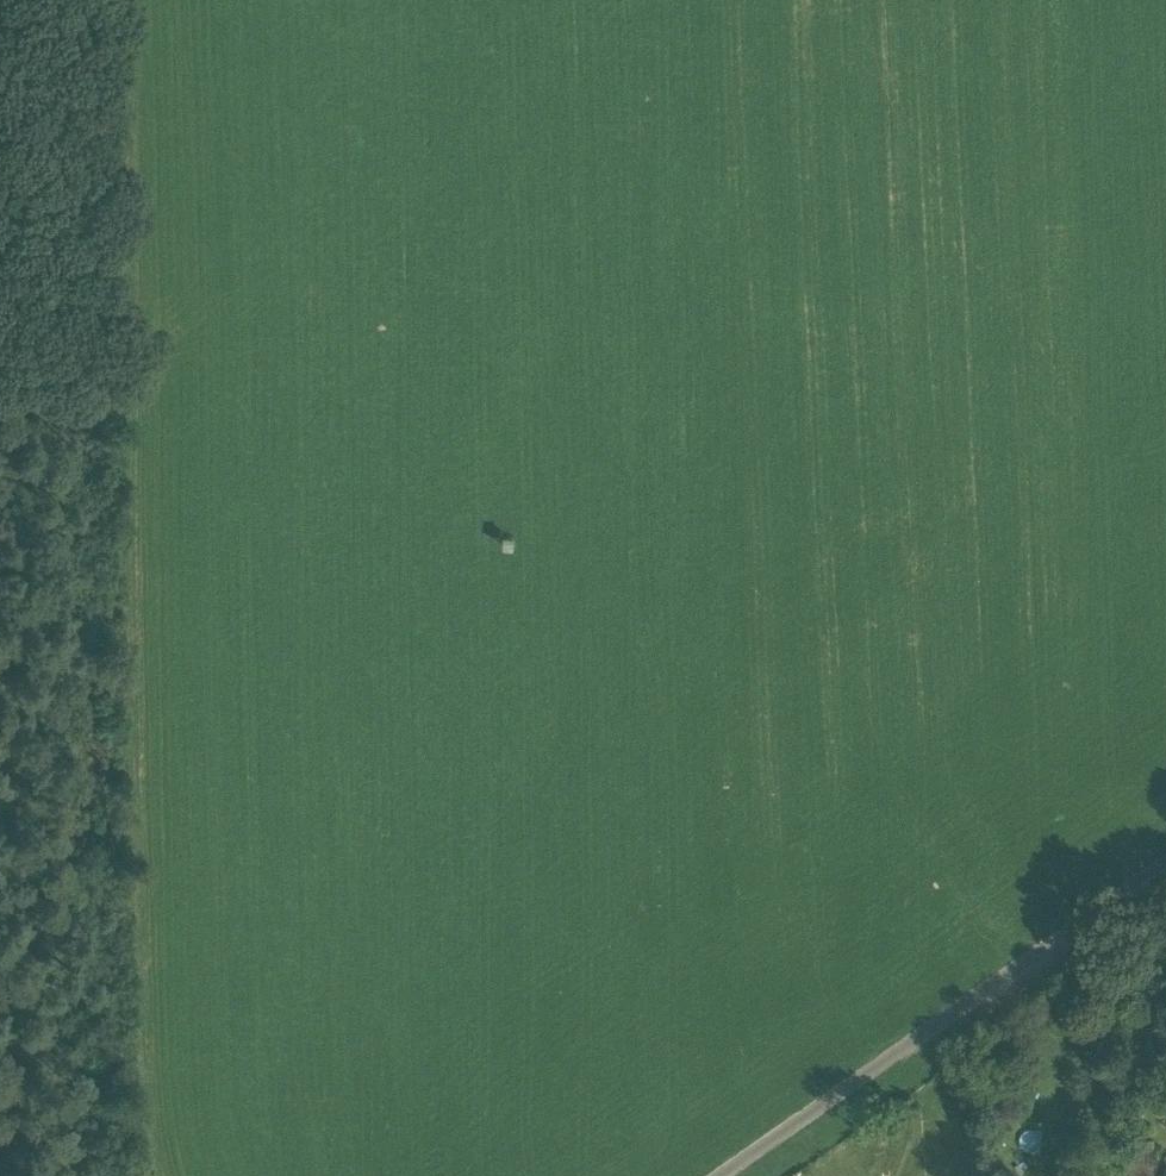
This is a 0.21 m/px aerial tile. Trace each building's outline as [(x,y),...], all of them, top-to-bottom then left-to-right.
[(1127,1150),(1127,1175),(1158,1175),(1158,1150),(1127,1150)]
